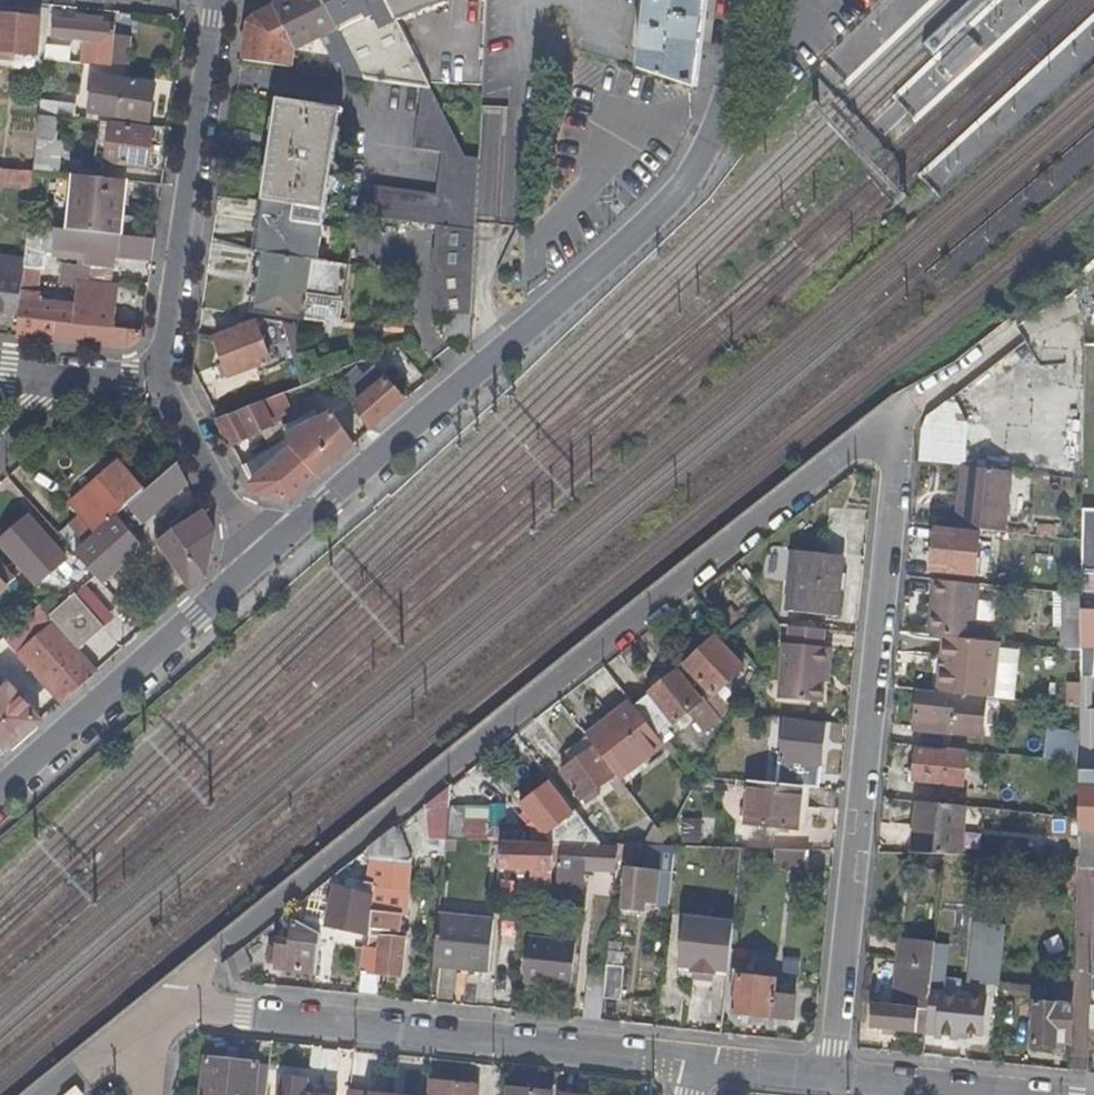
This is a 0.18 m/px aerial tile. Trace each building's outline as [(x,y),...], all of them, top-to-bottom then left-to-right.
[(324,0),(292,0),(276,8),(297,50),(324,36),(343,74),(364,78),(342,35),(324,0)] [(388,0),(324,0),(342,35),(364,78),(392,82),(365,22),(392,9),(388,0)] [(485,0),(388,0),(392,9),(430,83),(481,83),(485,0)] [(644,36),(643,50),(642,70),(697,87),(702,22),(704,0),(647,0),(644,36)] [(297,50),(276,8),(262,14),(256,18),(250,27),(245,58),(293,66),(297,50)] [(430,83),(392,9),(365,22),(392,82),(424,87),(432,89),(430,83)] [(39,19),(0,16),(0,50),(36,54),(39,19)] [(115,35),(116,26),(104,26),(104,20),(79,17),(79,23),(56,20),(54,38),(98,43),(96,65),(112,67),(112,64),(115,35)] [(128,64),(130,37),(115,35),(112,64),(128,64)] [(948,81),(981,49),(970,37),(937,69),(948,81)] [(68,62),(69,50),(46,46),(45,60),(68,62)] [(89,67),(87,113),(156,116),(158,69),(89,67)] [(476,232),(478,158),(466,156),(432,89),(424,87),(416,147),(443,153),(437,194),(373,185),(368,215),(399,220),(439,227),(476,232)] [(59,117),(60,95),(41,92),(39,115),(57,117),(59,117)] [(329,173),(339,108),(276,97),(271,130),(260,199),(295,204),(323,208),(329,173)] [(55,142),(57,117),(39,115),(37,140),(55,142)] [(66,174),(71,119),(59,117),(57,117),(55,142),(54,155),(60,156),(58,174),(66,174)] [(150,170),(155,132),(113,123),(110,151),(105,151),(104,163),(150,170)] [(54,155),(55,142),(37,140),(36,154),(54,155)] [(58,174),(60,156),(54,155),(36,154),(34,171),(58,174)] [(34,171),(0,168),(0,185),(32,188),(34,171)] [(120,236),(128,180),(77,175),(72,209),(43,206),(31,205),(29,227),(71,231),(120,236)] [(43,206),(44,196),(32,194),(31,205),(43,206)] [(321,226),(292,221),(295,204),(260,199),(253,245),(259,247),(316,256),(321,226)] [(321,226),(323,208),(295,204),(292,221),(321,226)] [(41,257),(42,244),(49,244),(49,256),(76,259),(76,269),(60,269),(59,284),(77,286),(79,280),(114,283),(116,265),(112,264),(112,256),(123,257),(153,260),(156,240),(120,236),(71,231),(29,227),(25,261),(24,277),(23,290),(38,291),(39,282),(40,269),(45,267),(45,259),(41,257)] [(472,315),(476,232),(439,227),(435,314),(472,315)] [(252,308),(261,309),(316,316),(341,320),(342,311),(347,261),(327,257),(316,256),(259,247),(252,308)] [(122,264),(123,257),(112,256),(112,264),(116,265),(122,264)] [(25,261),(0,258),(0,274),(24,277),(25,261)] [(24,277),(0,274),(0,312),(20,313),(23,290),(24,277)] [(142,329),(73,323),(75,305),(41,301),(37,301),(38,291),(23,290),(20,313),(18,337),(127,349),(141,339),(142,329)] [(256,321),(253,313),(242,318),(245,325),(256,321)] [(321,378),(296,318),(286,317),(300,350),(313,381),(321,378)] [(267,356),(256,321),(245,325),(216,337),(231,377),(270,361),(267,356)] [(277,359),(274,352),(267,356),(270,361),(277,359)] [(357,404),(387,379),(377,368),(366,377),(358,368),(345,379),(357,404)] [(370,430),(404,400),(387,379),(357,404),(370,430)] [(284,412),(279,395),(269,399),(276,416),(284,412)] [(276,416),(269,399),(259,403),(268,420),(276,416)] [(354,445),(332,399),(292,449),(318,476),(354,445)] [(270,426),(268,420),(259,403),(238,411),(250,435),(270,426)] [(250,435),(238,411),(217,419),(230,445),(250,435)] [(290,501),(318,476),(292,449),(251,485),(256,494),(290,501)] [(132,504),(147,490),(122,462),(120,462),(74,501),(72,505),(74,507),(82,517),(71,527),(78,536),(69,544),(76,552),(115,518),(132,504)] [(146,520),(188,483),(178,463),(147,490),(132,504),(146,520)] [(1010,528),(1017,470),(968,465),(961,525),(1010,528)] [(203,511),(189,483),(188,483),(146,520),(159,541),(203,511)] [(1082,508),(1081,572),(1081,586),(1081,609),(1093,609),(1093,508),(1082,508)] [(206,578),(213,533),(203,511),(159,541),(179,571),(192,589),(206,578)] [(66,557),(31,518),(1,544),(37,583),(66,557)] [(103,584),(142,549),(115,518),(76,552),(103,584)] [(78,536),(71,527),(62,536),(69,544),(78,536)] [(967,574),(971,529),(931,527),(927,570),(967,574)] [(833,616),(840,555),(792,551),(787,611),(833,616)] [(3,564),(0,567),(0,594),(17,579),(3,564)] [(970,638),(975,584),(938,580),(935,611),(929,610),(927,633),(944,635),(970,638)] [(935,611),(938,580),(932,580),(929,610),(935,611)] [(1080,650),(1081,609),(1081,586),(1063,585),(1064,648),(1080,650)] [(103,625),(74,593),(50,615),(56,623),(78,648),(103,625)] [(56,623),(50,615),(40,605),(0,640),(0,671),(1,672),(20,656),(56,623)] [(1081,609),(1080,650),(1080,676),(1092,676),(1093,662),(1093,609),(1081,609)] [(98,670),(79,648),(78,648),(56,623),(20,656),(62,701),(98,670)] [(825,682),(826,666),(830,666),(831,664),(833,664),(835,646),(825,645),(826,629),(793,625),(792,642),(785,642),(780,696),(823,700),(825,682)] [(988,697),(995,641),(970,638),(944,635),(938,692),(956,694),(984,697),(988,697)] [(745,671),(719,638),(686,664),(706,687),(713,697),(717,692),(745,671)] [(831,682),(833,664),(831,664),(830,666),(826,666),(825,682),(831,682)] [(703,698),(680,669),(652,691),(675,721),(693,706),(703,698)] [(1090,708),(1092,676),(1080,676),(1080,707),(1079,710),(1090,708)] [(3,679),(0,681),(0,745),(6,751),(40,720),(3,679)] [(728,706),(717,692),(713,697),(706,687),(702,691),(706,695),(719,712),(721,714),(728,706)] [(675,721),(652,691),(635,705),(657,735),(675,721)] [(953,722),(955,696),(916,692),(914,717),(937,720),(953,722)] [(979,735),(984,697),(956,694),(955,696),(953,722),(951,734),(979,735)] [(719,712),(706,695),(703,698),(693,706),(701,715),(706,711),(712,718),(719,712)] [(657,735),(635,705),(630,699),(597,725),(601,730),(590,740),(595,746),(617,773),(620,777),(652,752),(663,743),(657,735)] [(1090,708),(1079,710),(1079,731),(1079,762),(1079,773),(1093,773),(1093,708),(1090,708)] [(936,733),(937,720),(914,717),(912,731),(936,733)] [(817,787),(823,724),(782,720),(775,782),(809,787),(817,787)] [(951,734),(953,722),(937,720),(936,733),(951,734)] [(590,740),(601,730),(597,725),(586,734),(590,740)] [(1075,762),(1079,731),(1043,726),(1040,758),(1075,762)] [(704,765),(681,735),(667,747),(694,783),(699,775),(704,765)] [(962,785),(966,750),(917,745),(914,773),(909,773),(908,784),(913,784),(912,800),(916,801),(955,805),(957,786),(962,785)] [(617,773),(595,746),(562,770),(586,800),(598,791),(597,788),(617,773)] [(573,810),(550,780),(523,802),(535,817),(547,832),(566,816),(567,816),(572,811),(573,810)] [(808,805),(809,787),(775,782),(747,780),(743,822),(796,827),(799,804),(808,805)] [(1073,782),(1076,804),(1074,831),(1093,832),(1093,783),(1073,782)] [(446,829),(448,804),(451,784),(433,797),(431,828),(446,829)] [(968,856),(971,807),(955,805),(916,801),(912,854),(944,855),(968,856)] [(461,830),(463,806),(448,804),(446,829),(461,830)] [(806,829),(808,805),(799,804),(796,827),(806,829)] [(571,821),(576,816),(572,811),(567,816),(571,821)] [(665,836),(647,811),(638,820),(651,836),(645,844),(661,845),(665,836)] [(547,832),(535,817),(529,823),(545,841),(552,842),(552,837),(547,832)] [(409,862),(396,826),(363,852),(368,858),(369,862),(369,878),(375,880),(375,885),(391,886),(407,886),(409,862)] [(604,843),(593,829),(575,828),(574,837),(574,842),(577,842),(604,843)] [(460,839),(461,830),(446,829),(445,838),(455,838),(460,839)] [(452,853),(455,838),(445,838),(444,852),(452,853)] [(551,868),(552,851),(553,844),(500,842),(498,867),(551,868)] [(614,868),(617,848),(576,845),(577,842),(574,842),(559,842),(559,852),(556,881),(554,899),(577,899),(578,899),(580,865),(614,868)] [(671,859),(672,845),(661,845),(645,844),(619,844),(618,858),(621,857),(671,859)] [(808,869),(809,849),(775,849),(774,868),(808,869)] [(556,881),(559,852),(552,851),(551,868),(550,880),(556,881)] [(336,886),(369,862),(368,858),(363,852),(327,881),(331,885),(336,886)] [(654,902),(657,871),(625,868),(621,909),(644,911),(644,901),(654,902)] [(373,894),(375,885),(375,880),(369,878),(366,892),(373,894)] [(554,899),(556,881),(550,880),(537,880),(535,897),(554,899)] [(333,896),(336,886),(331,885),(327,881),(313,892),(333,896)] [(390,912),(391,886),(375,885),(373,894),(368,927),(380,929),(387,929),(388,926),(388,921),(390,912)] [(368,927),(373,894),(366,892),(336,886),(333,896),(327,922),(367,931),(368,927)] [(404,913),(407,886),(391,886),(390,912),(404,913)] [(489,972),(493,917),(437,911),(433,959),(466,963),(466,968),(489,972)] [(315,971),(320,932),(286,912),(280,917),(284,919),(283,938),(278,939),(278,944),(276,958),(275,967),(315,971)] [(729,969),(733,923),(682,918),(678,964),(693,965),(693,971),(714,973),(714,968),(729,969)] [(395,930),(396,922),(388,921),(388,926),(387,929),(395,930)] [(998,985),(1003,927),(973,924),(967,981),(998,985)] [(378,949),(379,936),(380,929),(368,927),(367,931),(365,947),(378,949)] [(402,937),(403,930),(395,930),(387,929),(380,929),(379,936),(402,937)] [(399,976),(402,937),(379,936),(378,949),(376,973),(399,976)] [(571,986),(574,944),(529,940),(524,982),(571,986)] [(925,1026),(931,978),(935,944),(901,940),(897,981),(894,1006),(871,1006),(870,1026),(925,1033),(925,1026)] [(619,1002),(625,945),(609,943),(607,957),(606,964),(603,1000),(619,1002)] [(945,979),(947,945),(935,944),(931,978),(940,979),(945,979)] [(250,960),(245,945),(221,963),(226,977),(240,979),(237,969),(250,960)] [(376,973),(378,949),(365,947),(361,947),(356,992),(376,994),(376,973)] [(606,964),(607,957),(588,955),(588,961),(606,964)] [(466,968),(466,963),(433,959),(432,965),(466,968)] [(603,1000),(606,964),(588,961),(582,1018),(601,1020),(603,1000)] [(761,1014),(763,993),(764,979),(748,977),(748,971),(733,969),(730,995),(737,996),(735,1012),(761,1014)] [(1073,990),(1073,970),(1058,970),(1057,988),(1073,990)] [(980,1033),(983,997),(957,995),(943,994),(939,990),(940,979),(931,978),(925,1026),(936,1027),(936,1035),(954,1036),(954,1030),(980,1033)] [(957,995),(957,981),(945,979),(940,979),(939,990),(943,994),(957,995)] [(1072,1005),(1073,990),(1057,988),(1054,989),(1054,1004),(1072,1005)] [(784,1017),(785,995),(763,993),(761,1014),(784,1017)] [(1071,1042),(1072,1005),(1054,1004),(1035,1003),(1032,1044),(1055,1045),(1055,1040),(1071,1042)] [(936,1035),(936,1027),(925,1026),(925,1033),(936,1035)] [(259,1063),(207,1059),(205,1061),(202,1094),(256,1094),(256,1091),(258,1080),(259,1063)] [(334,1091),(324,1090),(306,1088),(308,1079),(282,1076),(279,1094),(334,1094),(334,1091)] [(478,1086),(454,1083),(449,1084),(432,1082),(430,1094),(477,1094),(478,1086)]
